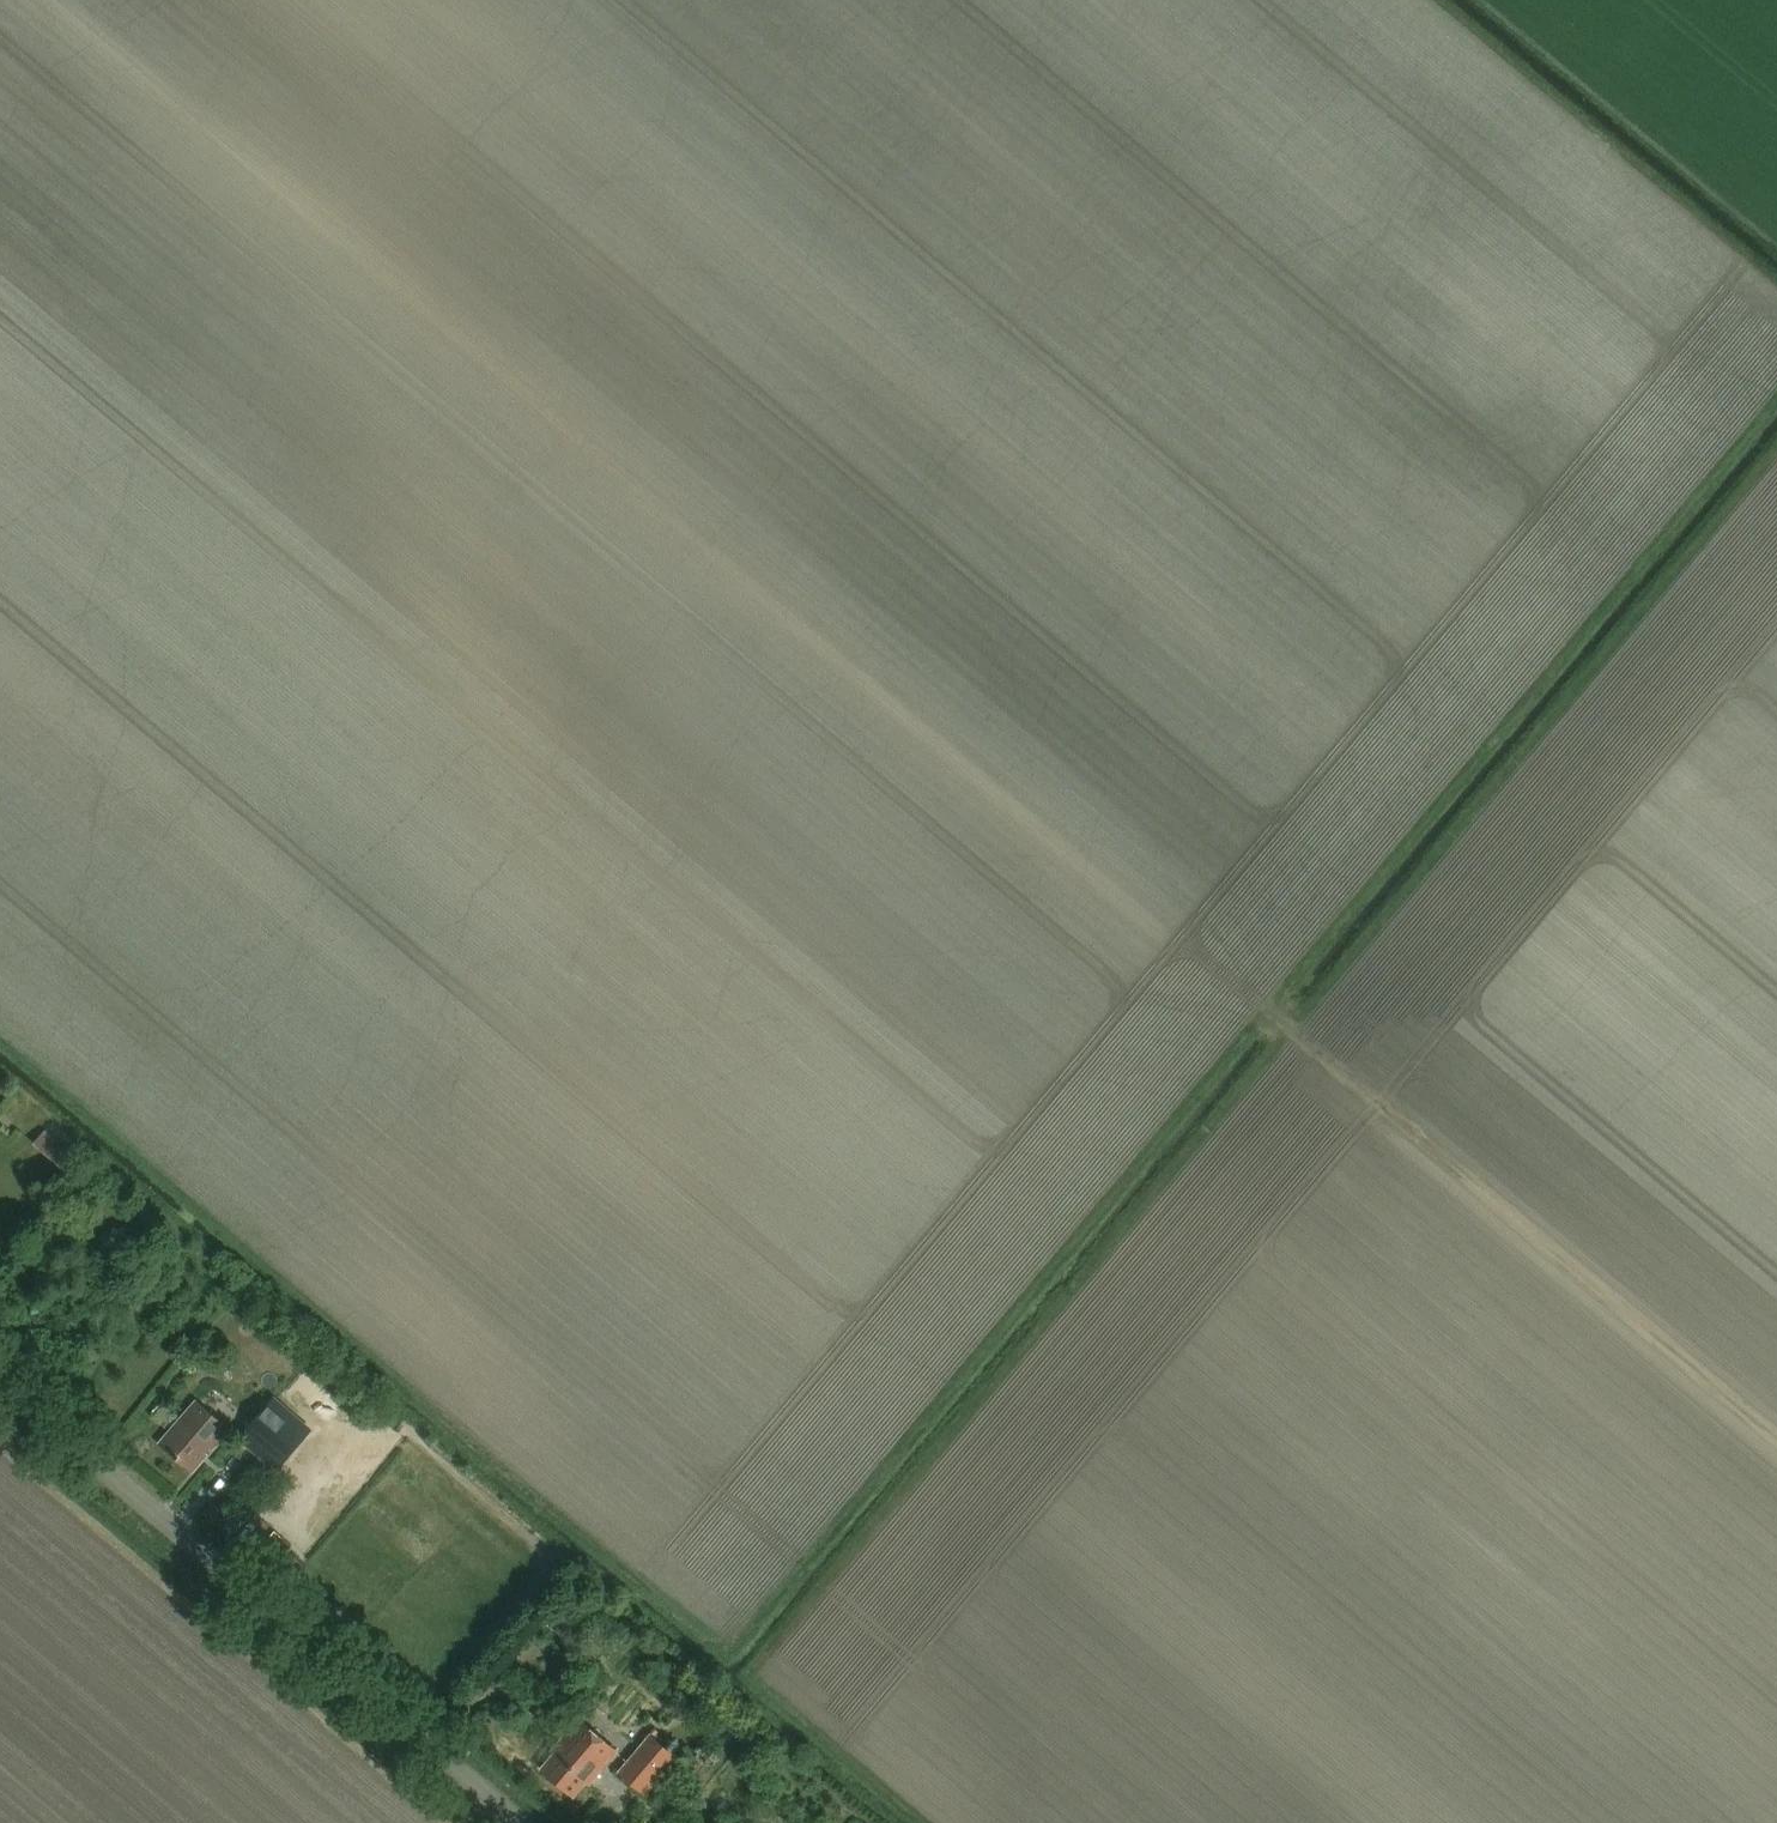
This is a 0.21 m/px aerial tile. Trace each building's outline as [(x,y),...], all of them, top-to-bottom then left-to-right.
[(34,1142),(63,1168),(73,1157),(44,1131),(34,1142)] [(312,1428),(275,1397),(240,1438),(277,1470),(312,1428)] [(196,1400),(159,1442),(167,1449),(166,1450),(184,1465),(192,1471),(229,1429),(196,1400)] [(618,1749),(579,1716),(551,1749),(554,1751),(540,1767),(573,1795),(585,1781),(589,1784),(618,1749)] [(615,1770),(641,1792),(671,1755),(646,1734),(615,1770)]
